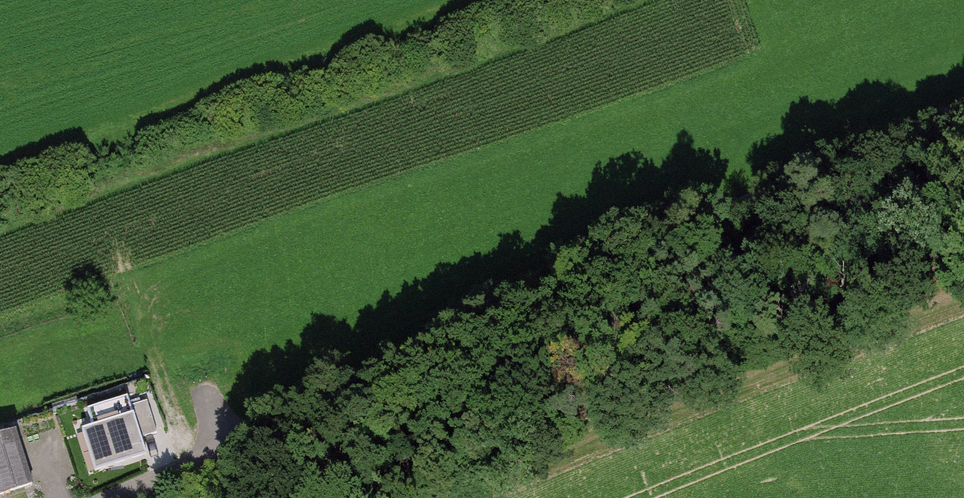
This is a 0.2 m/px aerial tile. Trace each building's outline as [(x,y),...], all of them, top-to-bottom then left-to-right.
[(130,408),(127,398),(87,410),(93,428),(82,431),(95,473),(146,457),(141,439),(157,434),(147,402),(130,408)] [(32,485),(15,432),(0,437),(0,495),(32,485)]
